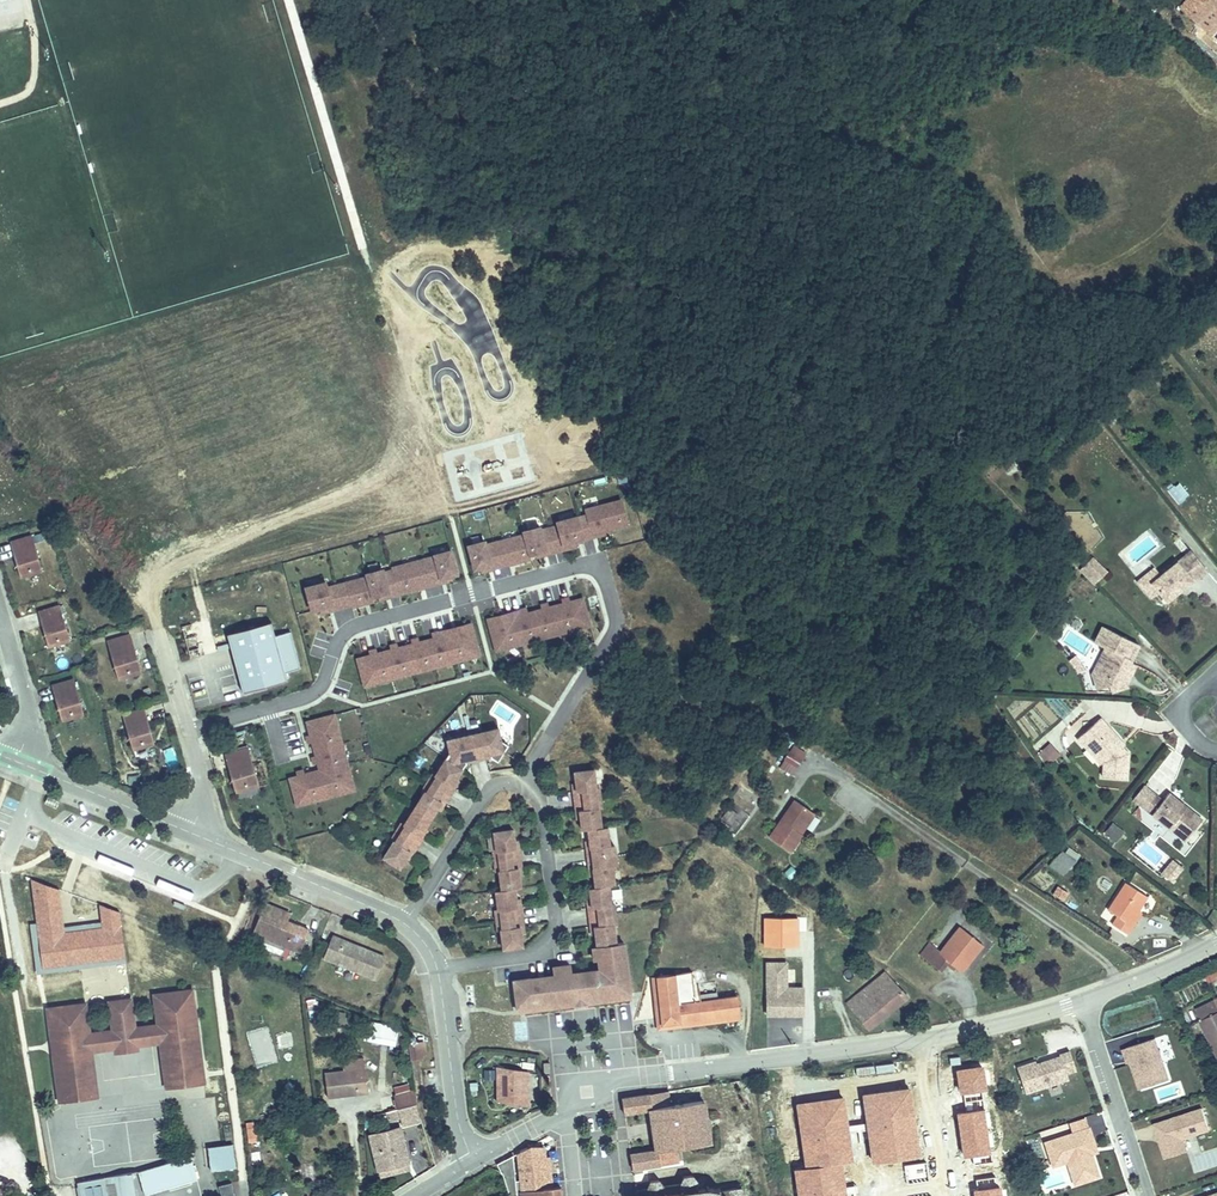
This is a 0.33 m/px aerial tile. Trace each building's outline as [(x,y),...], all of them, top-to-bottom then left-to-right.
[(1204,1),(1203,0),(1190,0),(1181,9),(1216,43),(1216,0),(1205,0),(1204,1)] [(1166,490),(1178,505),(1189,495),(1177,481),(1166,490)] [(626,524),(620,501),(584,511),(585,515),(590,534),(609,529),(626,524)] [(590,534),(585,515),(576,517),(583,540),(610,533),(609,529),(590,534)] [(583,540),(576,517),(556,523),(557,526),(562,546),(575,543),(583,540)] [(562,546),(557,526),(548,529),(555,553),(576,547),(575,543),(562,546)] [(545,551),(540,531),(539,528),(523,532),(524,535),(529,555),(534,554),(545,551)] [(555,553),(548,529),(540,531),(545,551),(534,554),(535,558),(555,553)] [(529,555),(524,535),(502,541),(509,565),(521,562),(520,558),(529,555)] [(9,543),(13,557),(35,551),(31,537),(9,543)] [(509,565),(502,541),(494,543),(500,567),(509,565)] [(485,546),(484,542),(468,546),(474,570),(479,568),(490,565),(485,546)] [(500,567),(494,543),(485,546),(490,565),(479,568),(480,573),(500,567)] [(1161,574),(1151,582),(1159,591),(1167,600),(1176,593),(1174,590),(1177,588),(1179,590),(1191,580),(1192,582),(1207,570),(1190,550),(1161,574)] [(35,551),(13,557),(19,580),(41,574),(35,551)] [(434,556),(434,557),(440,579),(451,576),(457,575),(450,551),(434,556)] [(1093,585),(1107,572),(1093,556),(1078,570),(1093,585)] [(440,579),(434,557),(426,559),(433,585),(452,580),(451,576),(440,579)] [(433,585),(426,559),(417,562),(423,584),(418,585),(419,589),(433,585)] [(423,584),(417,562),(391,569),(391,571),(398,595),(419,589),(418,585),(423,584)] [(1151,582),(1161,574),(1154,567),(1138,581),(1151,598),(1159,591),(1151,582)] [(388,593),(383,573),(382,570),(366,574),(367,578),(372,598),(377,596),(388,593)] [(398,595),(391,571),(383,573),(388,593),(377,596),(378,600),(398,595)] [(372,598),(367,578),(345,583),(351,606),(352,607),(364,604),(363,600),(372,598)] [(331,606),(327,588),(325,583),(305,588),(311,612),(319,610),(331,606)] [(351,606),(345,583),(336,586),(342,608),(351,606)] [(342,608),(336,586),(327,588),(331,606),(319,610),(320,614),(342,608)] [(562,604),(554,606),(560,628),(561,633),(573,630),(571,625),(588,620),(582,599),(569,602),(562,604)] [(541,610),(534,612),(540,633),(560,628),(554,606),(548,608),(541,610)] [(35,613),(39,628),(62,621),(58,607),(35,613)] [(514,612),(501,616),(502,620),(514,617),(515,617),(514,612)] [(515,617),(514,617),(519,639),(540,633),(534,612),(527,614),(520,616),(515,617)] [(501,616),(487,619),(494,645),(508,642),(509,648),(521,644),(519,639),(514,617),(502,620),(501,616)] [(588,620),(571,625),(573,630),(589,626),(588,620)] [(62,621),(39,628),(45,649),(68,643),(62,621)] [(300,669),(290,632),(275,636),(271,622),(226,635),(242,693),(286,681),(284,673),(300,669)] [(477,650),(470,624),(457,628),(458,632),(446,635),(452,657),(453,663),(465,660),(463,654),(477,650)] [(1102,626),(1094,642),(1104,647),(1113,651),(1105,668),(1092,673),(1097,689),(1109,685),(1111,691),(1127,686),(1125,680),(1129,671),(1131,672),(1135,664),(1130,662),(1139,644),(1102,626)] [(458,632),(457,628),(443,631),(444,636),(446,635),(458,632)] [(540,633),(541,639),(561,633),(560,628),(540,633)] [(540,633),(519,639),(521,644),(541,639),(540,633)] [(452,657),(446,635),(444,636),(440,637),(433,639),(426,641),(431,662),(452,657)] [(106,643),(110,657),(133,650),(129,636),(106,643)] [(431,662),(426,641),(419,643),(412,645),(405,647),(411,668),(431,662)] [(508,642),(494,645),(496,651),(509,648),(508,642)] [(411,668),(405,647),(398,649),(391,650),(385,652),(390,674),(411,668)] [(1113,651),(1104,647),(1092,673),(1105,668),(1113,651)] [(133,650),(110,657),(116,682),(139,675),(133,650)] [(479,656),(477,650),(463,654),(465,660),(479,656)] [(390,674),(385,652),(377,654),(369,656),(357,660),(362,681),(379,676),(380,682),(392,679),(390,674)] [(453,663),(452,657),(431,662),(433,668),(453,663)] [(412,674),(433,668),(431,662),(411,668),(412,674)] [(392,679),(412,674),(411,668),(390,674),(392,679)] [(380,682),(379,676),(362,681),(364,687),(380,682)] [(49,687),(52,700),(75,694),(72,680),(49,687)] [(75,694),(52,700),(59,722),(81,716),(75,694)] [(119,714),(123,729),(145,723),(141,708),(119,714)] [(338,731),(333,715),(328,717),(332,733),(338,731)] [(341,743),(338,731),(332,733),(328,717),(306,722),(310,735),(312,742),(314,750),(335,745),(341,743)] [(1100,718),(1077,738),(1087,749),(1092,744),(1104,758),(1102,760),(1103,761),(1102,776),(1126,776),(1126,751),(1122,746),(1119,743),(1121,741),(1100,718)] [(145,723),(123,729),(130,753),(152,747),(145,723)] [(438,774),(428,789),(427,788),(426,789),(405,821),(404,821),(406,822),(395,837),(394,836),(394,837),(383,853),(399,864),(406,854),(410,848),(413,850),(424,834),(421,832),(425,826),(438,805),(442,799),(446,801),(456,785),(453,783),(457,777),(469,761),(468,758),(493,753),(494,756),(500,760),(511,744),(505,740),(502,727),(450,738),(452,750),(437,772),(437,773),(438,774)] [(346,763),(341,743),(335,745),(341,765),(346,763)] [(1092,744),(1087,749),(1100,764),(1103,761),(1102,760),(1104,758),(1092,744)] [(341,765),(335,745),(314,750),(315,756),(317,763),(319,771),(341,765)] [(786,745),(778,770),(795,775),(803,750),(786,745)] [(1037,757),(1049,759),(1052,748),(1040,745),(1037,757)] [(223,755),(228,770),(252,764),(247,748),(223,755)] [(348,792),(344,776),(349,774),(346,763),(341,765),(319,771),(327,797),(327,798),(348,792)] [(252,764),(228,770),(234,794),(258,787),(252,764)] [(617,991),(630,989),(622,939),(615,940),(612,921),(612,920),(611,921),(608,903),(610,902),(609,902),(607,882),(613,882),(610,862),(609,862),(606,844),(608,844),(605,824),(598,825),(596,805),(594,805),(591,787),(593,787),(593,786),(590,767),(571,770),(573,782),(574,789),(570,789),(573,809),(576,808),(577,815),(579,827),(585,826),(587,838),(588,846),(585,846),(587,866),(591,865),(592,872),(594,884),(587,885),(589,897),(590,905),(587,905),(589,924),(593,924),(594,931),(599,966),(600,971),(583,973),(586,995),(599,994),(599,998),(617,995),(617,991)] [(327,797),(319,771),(311,773),(317,794),(318,799),(327,797)] [(437,772),(435,771),(429,779),(424,787),(426,789),(427,788),(428,789),(438,774),(437,773),(437,772)] [(131,773),(128,783),(140,786),(143,776),(131,773)] [(317,794),(311,773),(289,779),(295,800),(317,794)] [(354,791),(349,774),(344,776),(348,792),(354,791)] [(593,787),(591,787),(594,805),(596,805),(599,805),(597,786),(593,786),(593,787)] [(1154,794),(1143,807),(1185,841),(1202,819),(1188,809),(1187,811),(1184,809),(1186,807),(1168,793),(1162,800),(1154,794)] [(318,799),(317,794),(295,800),(296,805),(318,799)] [(803,836),(802,834),(798,832),(812,812),(795,800),(769,837),(791,852),(803,836)] [(798,832),(802,834),(816,814),(812,812),(798,832)] [(397,827),(391,835),(394,837),(394,836),(395,837),(406,822),(404,821),(405,821),(402,819),(397,827)] [(1112,822),(1103,833),(1115,843),(1124,832),(1112,822)] [(502,948),(521,945),(519,933),(518,925),(522,925),(519,906),(516,906),(514,899),(513,887),(519,886),(517,874),(516,867),(520,866),(517,847),(513,848),(510,828),(491,831),(494,850),(494,851),(495,851),(498,869),(497,869),(497,870),(499,889),(494,890),(496,909),(496,910),(498,909),(501,927),(499,928),(502,948)] [(1062,852),(1050,865),(1062,876),(1074,863),(1062,852)] [(1159,875),(1174,883),(1183,866),(1168,858),(1159,875)] [(1127,934),(1133,926),(1129,923),(1138,910),(1147,896),(1126,882),(1108,909),(1118,916),(1112,925),(1127,934)] [(1055,886),(1052,895),(1064,900),(1068,891),(1055,886)] [(610,902),(608,903),(611,921),(612,920),(612,921),(616,920),(613,901),(609,902),(610,902)] [(281,920),(284,912),(264,904),(252,933),(299,953),(308,931),(287,922),(281,920)] [(496,909),(492,910),(495,929),(499,928),(501,927),(498,909),(496,910),(496,909)] [(1129,923),(1133,926),(1141,912),(1138,910),(1129,923)] [(290,915),(284,912),(281,920),(287,922),(290,915)] [(938,970),(942,964),(946,960),(952,964),(959,969),(979,941),(960,927),(941,952),(930,943),(920,957),(938,970)] [(332,937),(323,960),(375,980),(384,958),(332,937)] [(248,949),(242,947),(238,956),(244,958),(248,949)] [(946,960),(942,964),(949,968),(952,964),(946,960)] [(554,973),(531,976),(531,980),(571,975),(574,997),(561,999),(562,1003),(599,998),(599,994),(586,995),(583,973),(600,971),(599,966),(570,971),(569,962),(552,965),(554,973)] [(802,1015),(802,988),(786,988),(786,963),(767,963),(766,1015),(802,1015)] [(656,977),(661,1017),(670,1023),(739,1014),(736,996),(696,1002),(692,972),(656,977)] [(857,1004),(852,1008),(869,1028),(907,997),(886,972),(853,999),(857,1004)] [(531,976),(513,979),(517,1005),(543,1002),(544,1006),(562,1003),(561,999),(574,997),(571,975),(531,980),(531,976)] [(656,977),(652,977),(658,1030),(740,1019),(739,1014),(670,1023),(661,1017),(656,977)] [(47,1011),(51,1042),(64,1040),(66,1055),(53,1057),(57,1083),(87,1078),(83,1054),(92,1053),(113,1050),(117,1050),(116,1047),(133,1044),(134,1047),(138,1047),(159,1044),(164,1073),(201,1068),(190,991),(153,996),(157,1026),(135,1029),(132,1003),(124,1001),(120,1001),(117,1002),(113,1005),(109,1009),(112,1032),(89,1035),(85,1005),(47,1011)] [(848,1003),(852,1008),(857,1004),(853,999),(848,1003)] [(1216,1001),(1195,1010),(1216,1057),(1216,1003),(1216,1001)] [(64,1040),(51,1042),(53,1057),(66,1055),(64,1040)] [(1169,1080),(1155,1040),(1127,1049),(1140,1090),(1169,1080)] [(423,1042),(408,1044),(410,1059),(421,1058),(421,1054),(425,1054),(423,1042)] [(139,1054),(138,1047),(134,1047),(133,1044),(116,1047),(117,1050),(113,1050),(114,1057),(139,1054)] [(1131,1063),(1127,1049),(1123,1050),(1128,1064),(1131,1063)] [(1069,1080),(1067,1074),(1076,1071),(1070,1052),(1060,1055),(1060,1057),(1044,1062),(1045,1066),(1038,1069),(1037,1065),(1036,1062),(1017,1068),(1026,1094),(1069,1080)] [(87,1078),(57,1083),(60,1104),(98,1098),(92,1053),(83,1054),(87,1078)] [(593,1057),(579,1057),(579,1070),(593,1069),(593,1057)] [(201,1068),(164,1073),(166,1090),(204,1085),(201,1068)] [(528,1072),(498,1068),(498,1101),(528,1105),(528,1072)] [(362,1094),(360,1077),(357,1077),(355,1069),(324,1073),(327,1098),(362,1094)] [(366,1076),(360,1077),(362,1094),(368,1093),(366,1076)] [(394,1096),(398,1109),(416,1104),(414,1090),(394,1096)] [(668,1092),(649,1095),(651,1109),(670,1106),(668,1092)] [(622,1098),(624,1114),(651,1110),(651,1109),(649,1095),(622,1098)] [(657,1150),(630,1154),(632,1170),(677,1163),(675,1148),(710,1144),(703,1101),(670,1106),(651,1109),(651,1110),(657,1150)] [(402,1125),(419,1120),(420,1120),(416,1104),(398,1109),(400,1117),(402,1125)] [(398,1109),(386,1112),(389,1120),(400,1117),(398,1109)] [(1182,1139),(1209,1131),(1202,1109),(1154,1125),(1159,1138),(1161,1138),(1163,1143),(1160,1144),(1165,1159),(1187,1152),(1182,1139)] [(246,1142),(255,1141),(254,1121),(245,1122),(246,1142)] [(369,1135),(378,1170),(407,1163),(409,1162),(401,1127),(369,1135)] [(1091,1154),(1087,1141),(1093,1139),(1089,1128),(1045,1143),(1053,1167),(1071,1161),(1073,1168),(1074,1169),(1078,1167),(1083,1182),(1099,1177),(1091,1154)] [(1097,1152),(1093,1139),(1087,1141),(1091,1154),(1097,1152)] [(236,1168),(232,1145),(208,1149),(211,1172),(236,1168)] [(514,1154),(505,1159),(497,1164),(509,1195),(519,1193),(514,1154)] [(190,1158),(138,1173),(144,1195),(196,1181),(190,1158)] [(407,1163),(378,1170),(380,1176),(409,1169),(407,1163)] [(1083,1182),(1078,1167),(1074,1169),(1073,1168),(1069,1169),(1075,1185),(1083,1182)] [(103,1180),(106,1195),(134,1195),(130,1176),(103,1180)] [(635,1191),(636,1195),(743,1195),(742,1188),(719,1191),(719,1189),(717,1188),(716,1189),(716,1190),(709,1189),(708,1185),(706,1185),(706,1188),(699,1189),(699,1187),(697,1187),(696,1180),(693,1176),(684,1177),(680,1184),(663,1186),(659,1180),(650,1182),(647,1189),(635,1191)] [(203,1190),(214,1187),(212,1179),(201,1182),(203,1190)] [(78,1185),(80,1195),(106,1195),(103,1180),(78,1185)] [(221,1195),(233,1195),(230,1184),(219,1187),(221,1195)] [(522,1195),(561,1195),(560,1186),(543,1187),(543,1188),(521,1191),(522,1195)]
